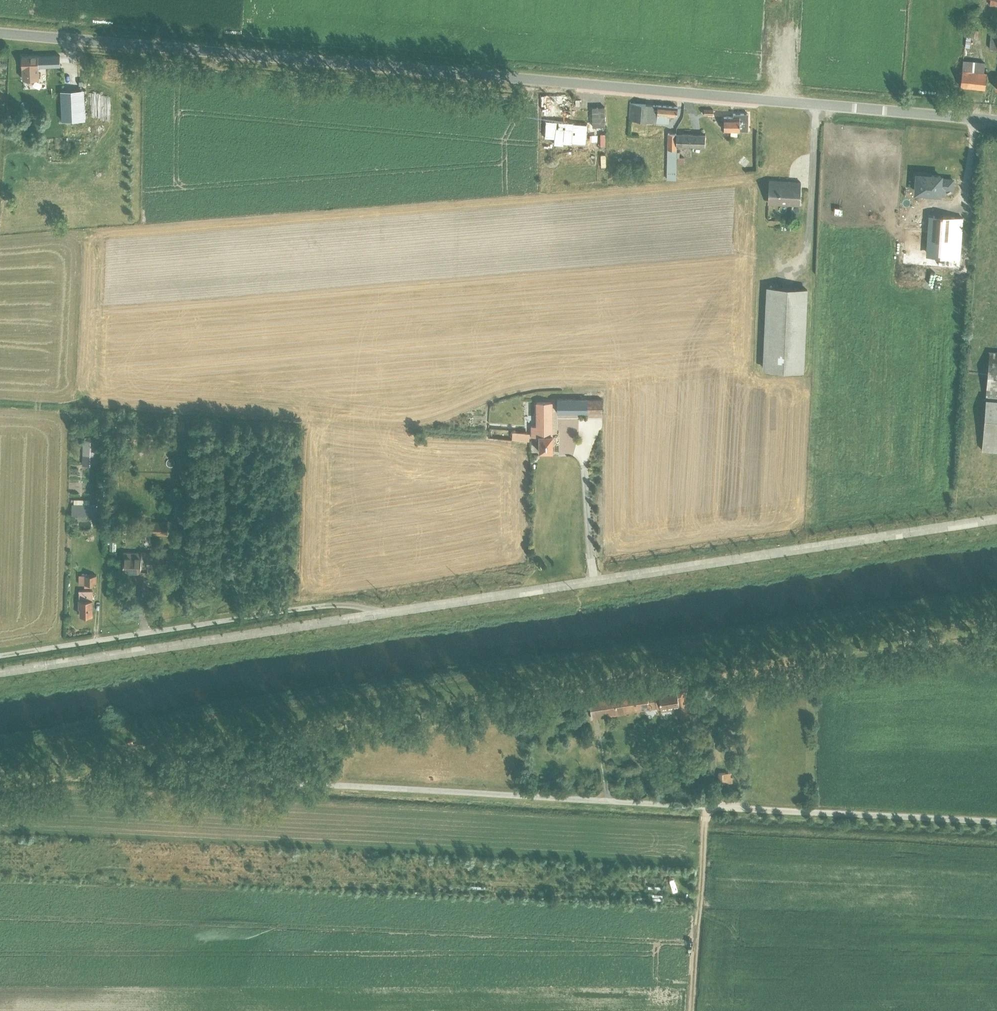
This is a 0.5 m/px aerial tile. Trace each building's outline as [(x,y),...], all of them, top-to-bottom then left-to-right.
[(967,29),(966,37),(977,38),(977,30),(967,29)] [(32,71),(32,67),(60,66),(60,55),(37,56),(37,49),(24,50),(24,56),(22,57),(22,61),(20,61),(21,66),(23,66),(23,68),(26,67),(26,72),(23,72),(24,84),(35,84),(34,71),(32,71)] [(963,61),(962,70),(960,86),(984,88),(986,72),(983,72),(984,63),(963,61)] [(82,89),(61,90),(62,119),(83,118),(82,89)] [(668,124),(669,116),(676,116),(677,107),(629,103),(628,120),(668,124)] [(605,106),(592,107),(593,126),(606,125),(605,106)] [(578,114),(554,112),(553,131),(577,132),(578,114)] [(724,116),(724,130),(748,130),(748,114),(733,114),(733,116),(724,116)] [(676,145),(676,133),(670,133),(667,133),(667,149),(666,179),(675,179),(676,149),(676,145)] [(676,133),(676,145),(679,145),(705,146),(705,134),(676,133)] [(660,149),(660,138),(652,139),(653,149),(660,149)] [(940,160),(951,163),(953,157),(942,154),(940,160)] [(745,157),(741,163),(745,166),(749,161),(745,157)] [(916,172),(914,191),(940,193),(940,187),(953,188),(953,179),(941,178),(941,175),(930,175),(930,176),(927,175),(927,172),(916,172)] [(769,179),(768,204),(800,205),(801,181),(769,179)] [(917,211),(916,228),(957,229),(957,212),(917,211)] [(767,286),(763,369),(804,371),(808,288),(767,286)] [(986,398),(996,399),(996,351),(990,351),(986,398)] [(602,399),(557,398),(557,412),(588,412),(602,412),(602,399)] [(986,398),(981,450),(996,451),(996,399),(986,398)] [(536,425),(531,425),(531,436),(539,436),(539,452),(553,452),(553,444),(555,445),(555,435),(553,435),(553,401),(536,401),(536,425)] [(513,430),(512,438),(530,440),(531,432),(513,430)] [(84,439),(83,464),(98,465),(98,440),(96,440),(97,437),(85,436),(85,439),(84,439)] [(115,503),(110,508),(114,512),(119,507),(115,503)] [(75,504),(75,515),(98,516),(98,505),(75,504)] [(164,528),(149,528),(149,538),(163,538),(164,528)] [(141,552),(124,551),(124,571),(148,571),(148,567),(172,568),(172,552),(167,552),(165,552),(165,545),(158,545),(158,551),(148,551),(141,551),(141,552)] [(97,575),(79,575),(79,584),(85,584),(85,587),(93,587),(93,584),(97,584),(97,575)] [(93,590),(79,590),(79,608),(81,608),(81,615),(93,615),(93,590)] [(89,605),(77,605),(76,621),(88,621),(89,605)] [(685,686),(590,701),(592,718),(625,713),(625,712),(656,707),(661,707),(661,710),(677,708),(679,716),(690,714),(685,686)]
